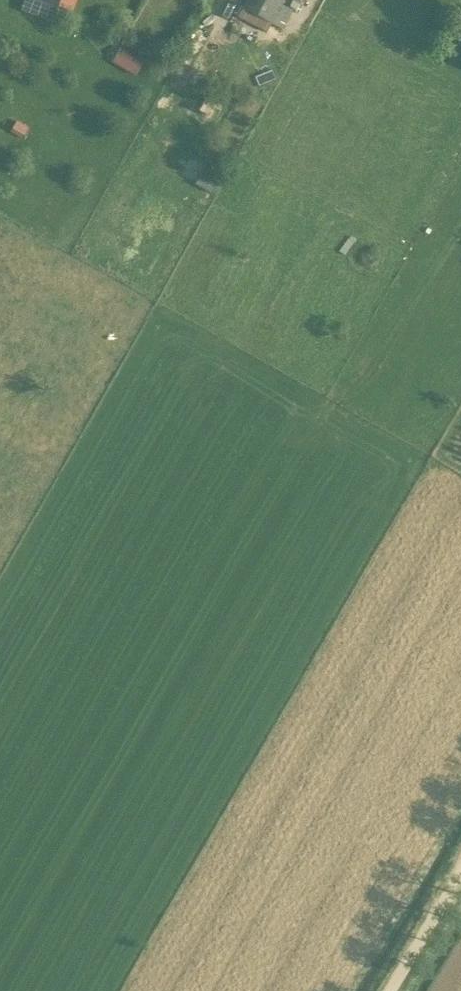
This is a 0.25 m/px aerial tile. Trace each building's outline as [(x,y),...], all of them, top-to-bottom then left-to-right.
[(76,9),(79,0),(28,0),(24,11),(58,21),(63,5),(76,9)] [(242,9),(237,17),(237,18),(266,33),(271,24),(272,25),(272,24),(282,30),(294,9),(297,11),(303,0),(246,0),(241,9),(242,9)] [(144,62),(121,50),(113,65),(134,77),(144,62)] [(9,133),(22,139),(29,127),(16,120),(9,133)] [(210,194),(223,172),(207,163),(194,185),(210,194)]
